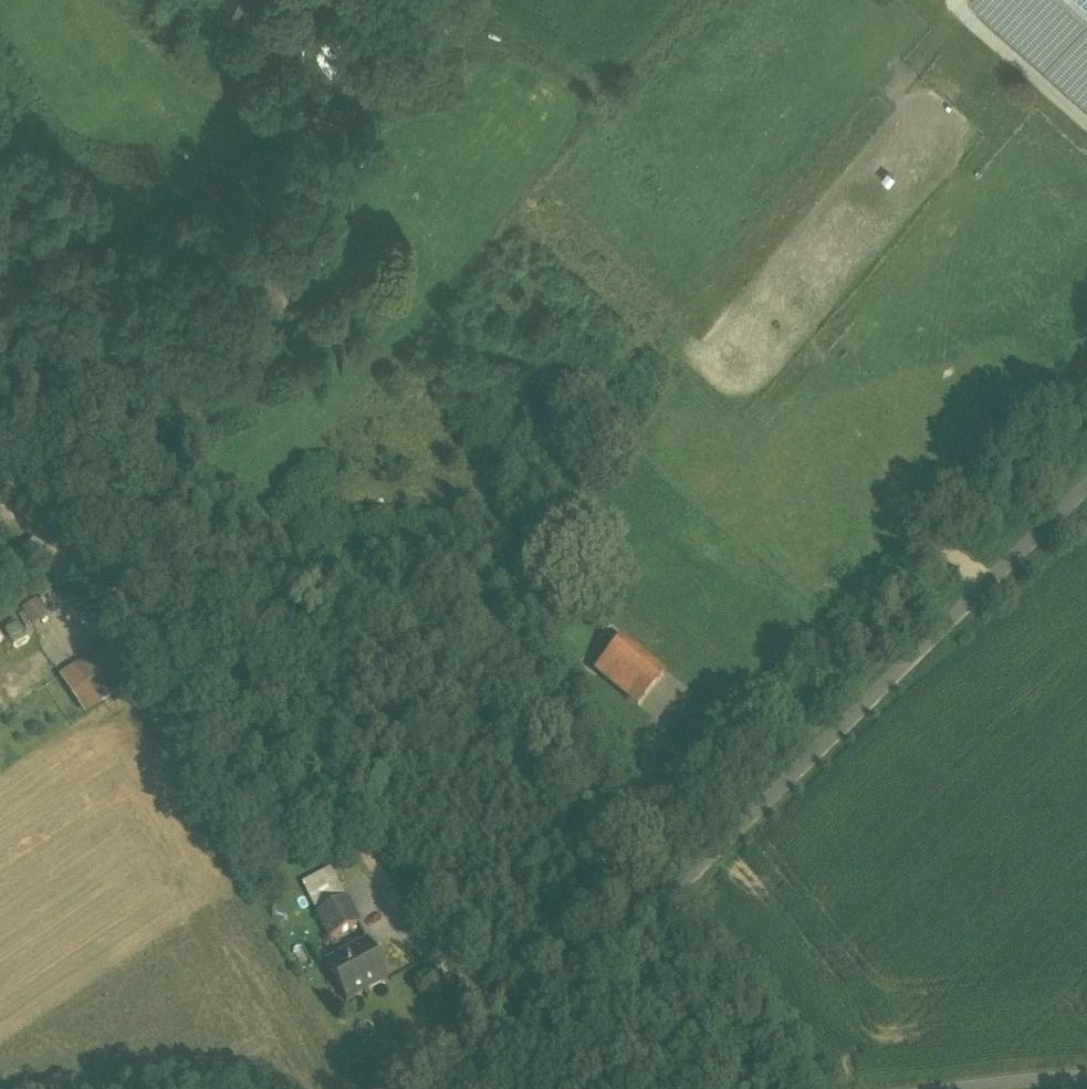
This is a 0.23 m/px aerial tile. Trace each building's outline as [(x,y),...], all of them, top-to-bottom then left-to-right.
[(220,12),(239,22),(250,0),(226,0),(220,12)] [(1086,92),(1086,0),(983,0),(1086,92)] [(30,608),(37,624),(52,618),(45,601),(30,608)] [(620,637),(595,669),(643,708),(669,677),(620,637)] [(121,640),(67,677),(93,715),(147,679),(121,640)] [(464,718),(454,710),(446,721),(457,728),(464,718)] [(331,871),(304,886),(319,915),(346,901),(331,871)] [(346,901),(319,915),(332,941),(360,927),(346,901)] [(369,945),(328,967),(347,1004),(388,982),(369,945)]
